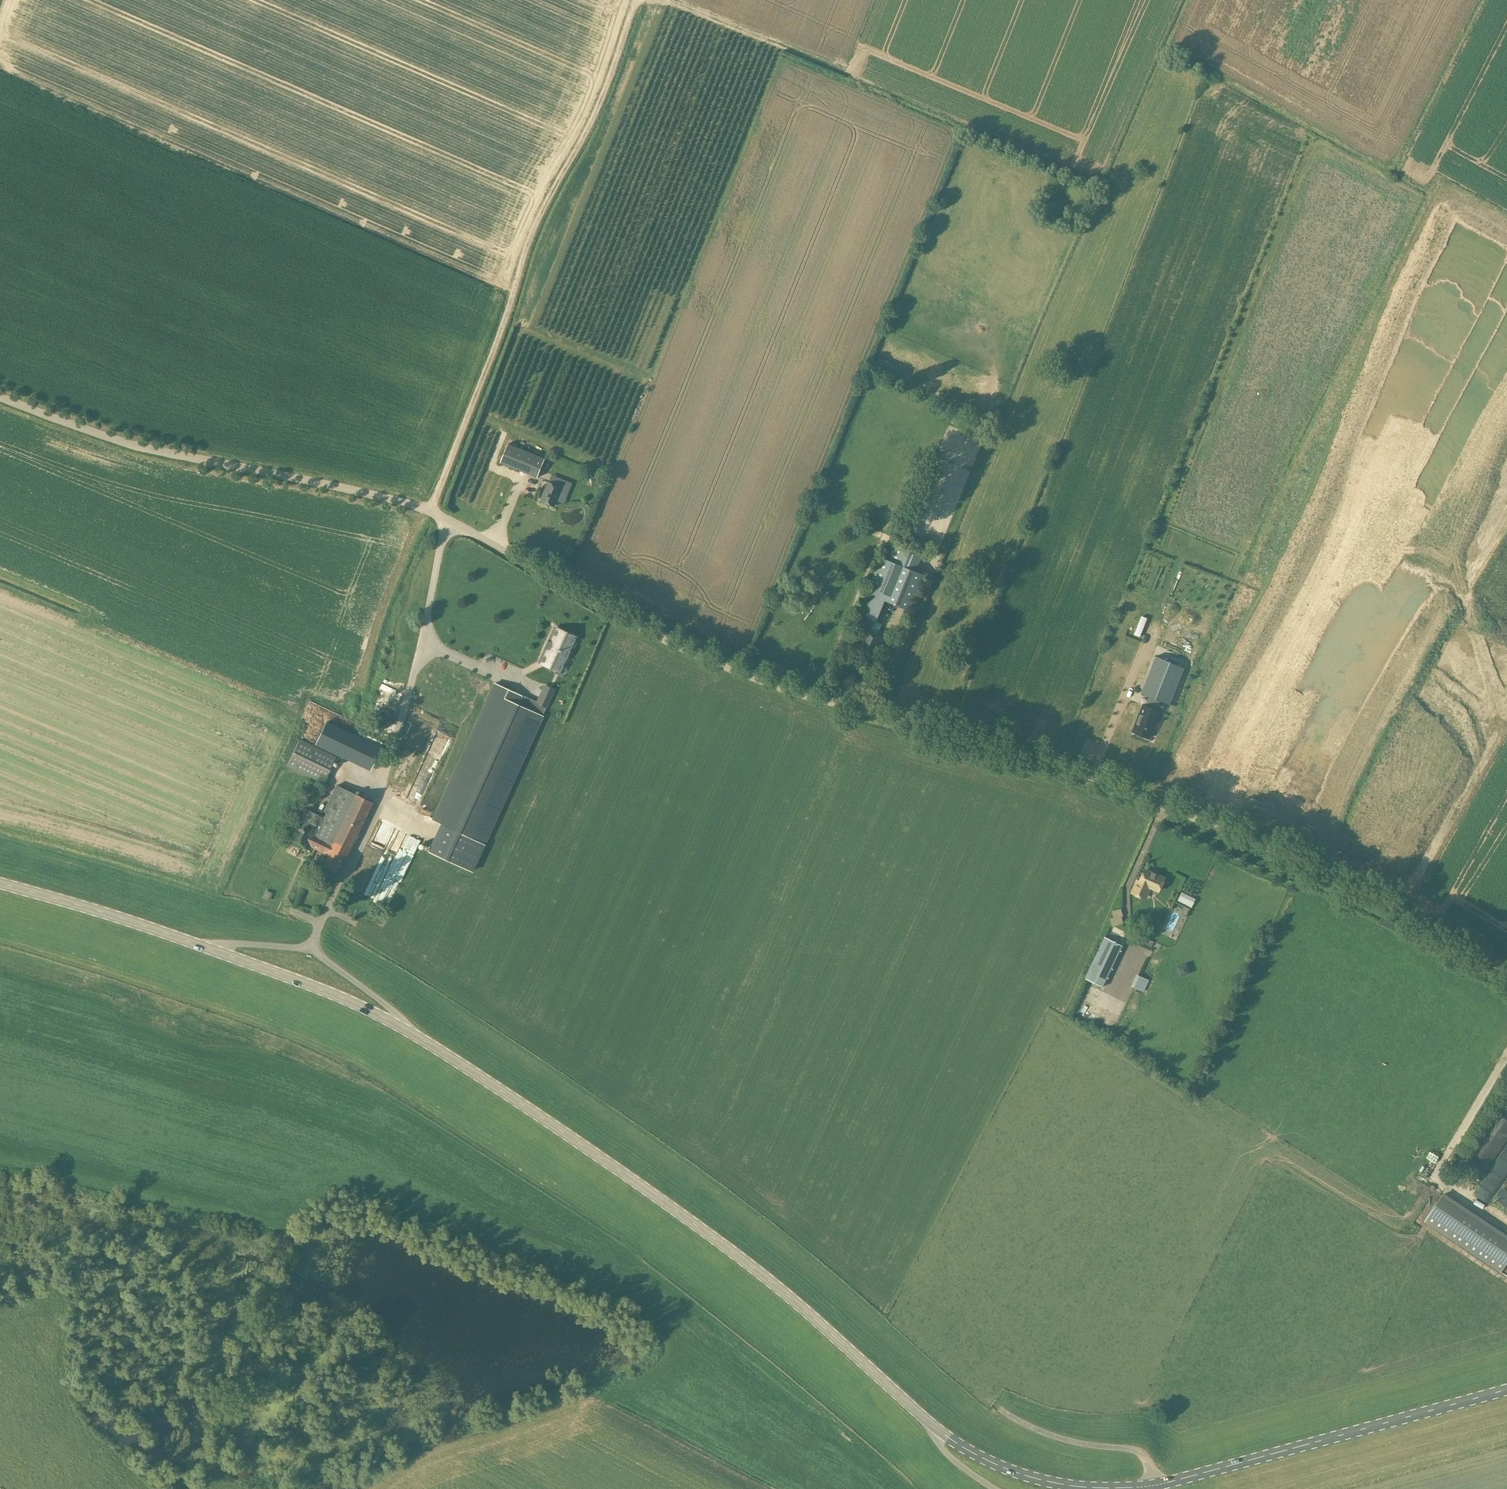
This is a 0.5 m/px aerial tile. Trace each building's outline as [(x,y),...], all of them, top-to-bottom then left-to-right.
[(937,454),(963,463),(974,434),(948,424),(937,454)] [(538,477),(546,459),(509,444),(501,462),(538,477)] [(565,504),(574,484),(552,475),(540,501),(556,508),(559,502),(565,504)] [(925,574),(917,571),(923,555),(894,543),(888,559),(881,556),(853,622),(867,628),(866,629),(871,631),(875,620),(877,621),(885,600),(911,610),(925,575),(925,574)] [(809,570),(801,589),(806,591),(814,572),(809,570)] [(1141,632),(1147,617),(1142,615),(1136,630),(1141,632)] [(554,623),(536,659),(562,671),(579,635),(554,623)] [(880,649),(884,638),(878,635),(877,635),(866,630),(858,649),(876,657),(879,648),(880,649)] [(1184,667),(1156,656),(1142,693),(1152,697),(1160,701),(1169,704),(1184,667)] [(377,689),(402,695),(405,684),(380,678),(377,689)] [(484,843),(542,715),(517,704),(521,695),(495,683),(433,820),(484,843)] [(553,690),(544,686),(537,702),(546,706),(553,690)] [(1160,701),(1152,697),(1148,707),(1144,705),(1133,731),(1150,738),(1160,711),(1156,710),(1160,701)] [(370,771),(381,747),(326,721),(315,745),(370,771)] [(323,783),(336,757),(300,739),(287,764),(323,783)] [(320,798),(325,786),(313,780),(301,806),(300,806),(285,838),(310,851),(312,847),(324,852),(318,865),(320,866),(319,869),(331,874),(332,872),(335,873),(343,856),(347,858),(374,802),(336,784),(323,811),(326,813),(324,817),(310,810),(317,796),(320,798)] [(364,853),(352,889),(391,903),(404,864),(408,865),(388,858),(389,854),(381,852),(379,858),(364,853)] [(1158,874),(1157,872),(1153,870),(1151,871),(1151,873),(1144,870),(1140,881),(1137,880),(1135,884),(1138,885),(1134,894),(1143,898),(1149,885),(1160,890),(1165,879),(1157,875),(1158,874)] [(269,901),(273,893),(266,889),(262,898),(269,901)] [(1112,925),(1124,923),(1121,907),(1112,909),(1113,916),(1110,917),(1112,925)] [(1103,987),(1123,945),(1105,936),(1085,978),(1103,987)] [(1176,966),(1180,976),(1191,972),(1187,962),(1176,966)] [(1144,991),(1149,980),(1137,974),(1131,986),(1144,991)] [(1506,1141),(1506,1118),(1495,1110),(1463,1159),(1485,1173),(1506,1141)] [(1465,1211),(1440,1194),(1423,1221),(1498,1271),(1506,1257),(1506,1239),(1465,1211)]
